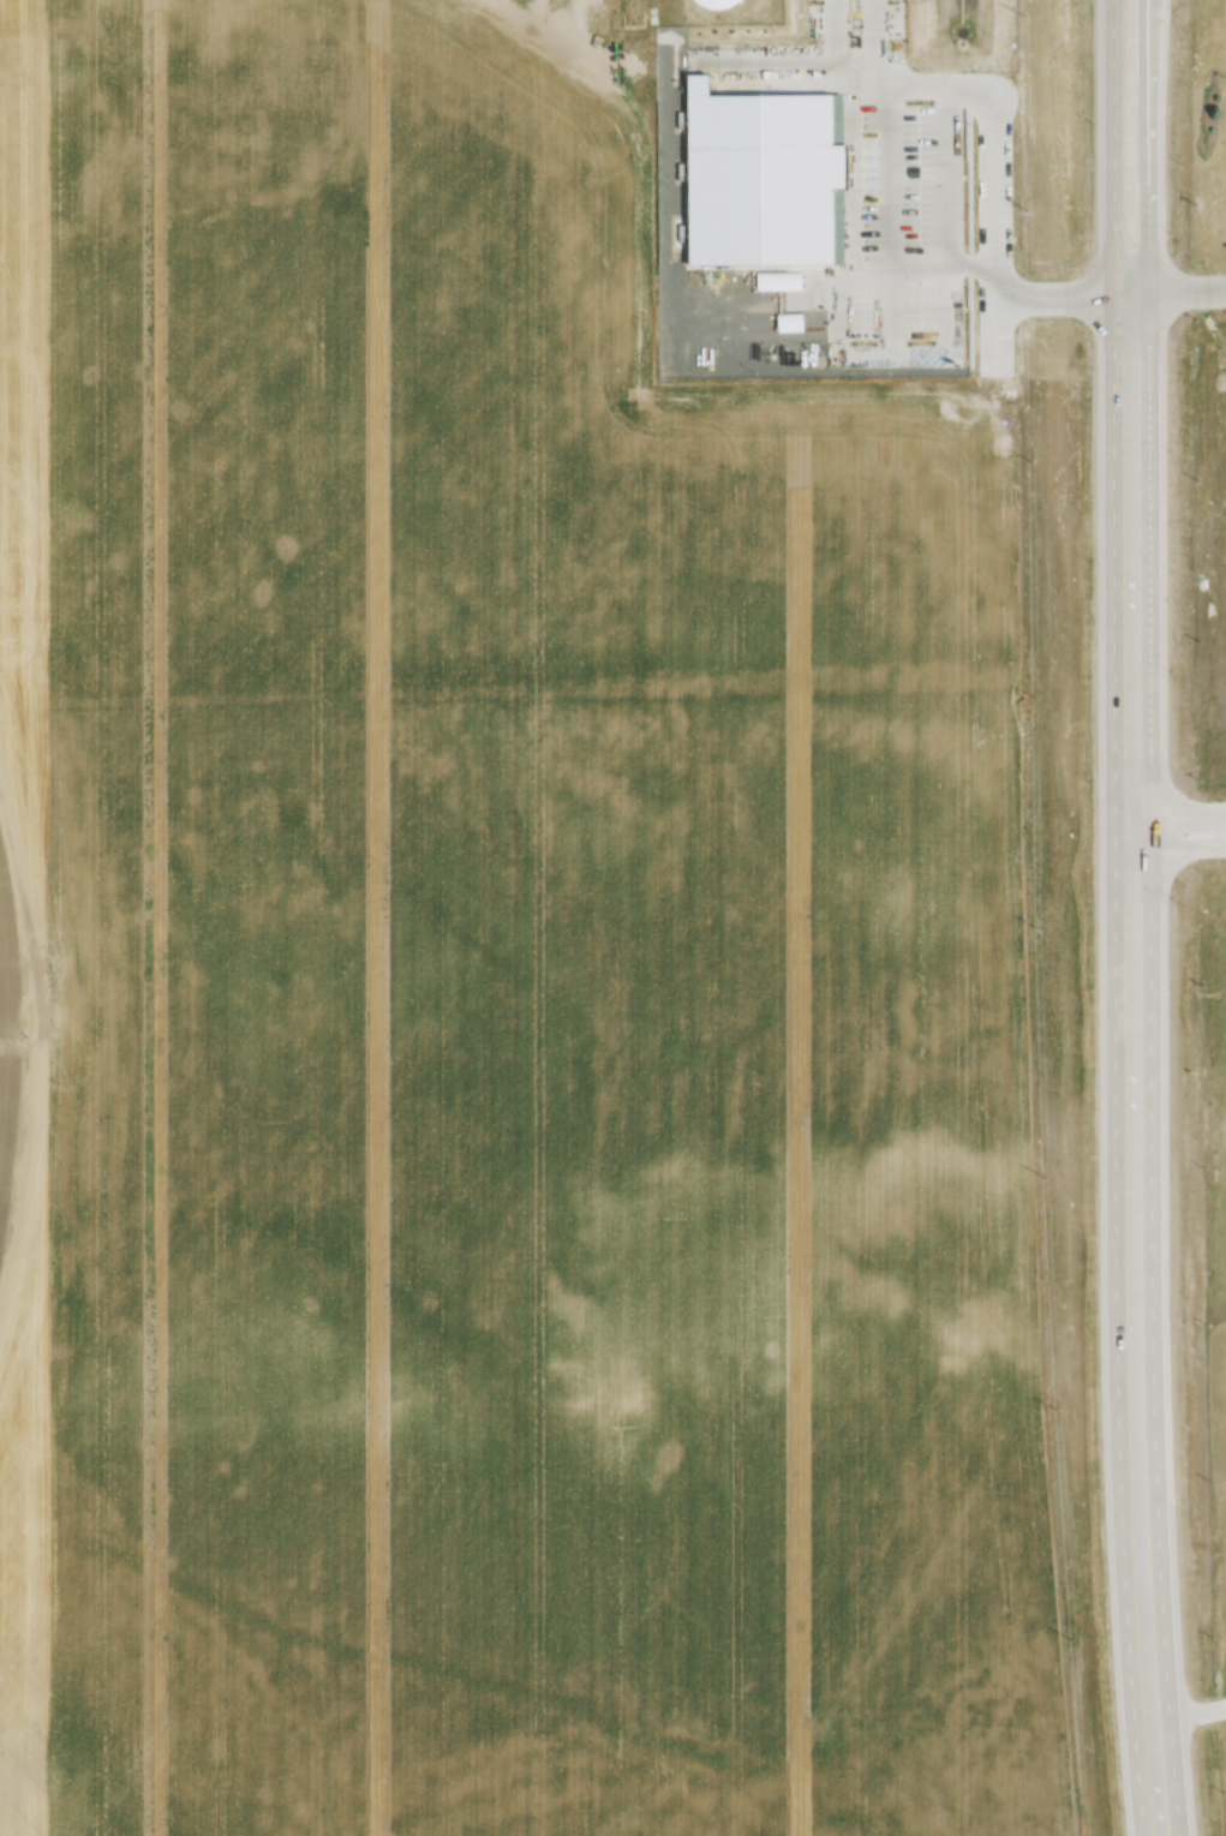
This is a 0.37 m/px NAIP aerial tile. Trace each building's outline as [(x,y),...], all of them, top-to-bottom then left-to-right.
[(748,9),(780,16),(784,0),(750,0),(748,9)]
